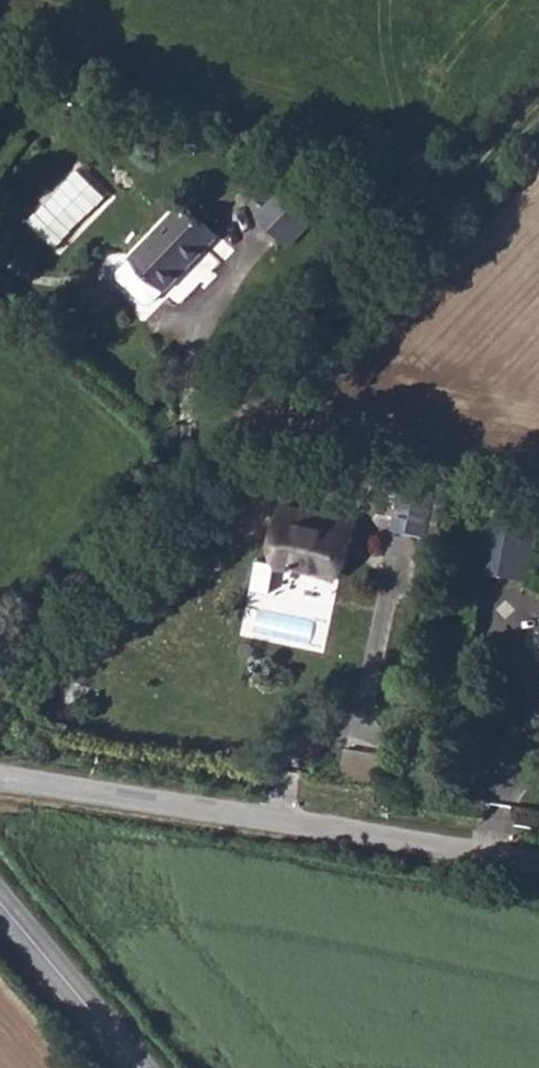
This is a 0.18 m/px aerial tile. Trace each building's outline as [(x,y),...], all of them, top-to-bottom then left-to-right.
[(120,171),(91,145),(42,198),(71,224),(120,171)] [(273,187),(300,212),(335,173),(310,149),(273,187)] [(35,198),(46,186),(34,175),(23,186),(35,198)] [(196,175),(141,233),(143,234),(178,269),(179,270),(233,210),(219,196),(227,186),(219,177),(209,185),(196,175)] [(178,269),(143,234),(131,247),(131,254),(159,281),(166,281),(178,269)] [(455,514),(463,470),(433,465),(426,508),(455,514)] [(531,470),(519,540),(538,543),(538,471),(531,470)] [(305,560),(343,572),(352,532),(348,531),(350,518),(317,509),(275,506),(271,559),(305,560)] [(341,777),(379,786),(386,755),(348,746),(341,777)]
